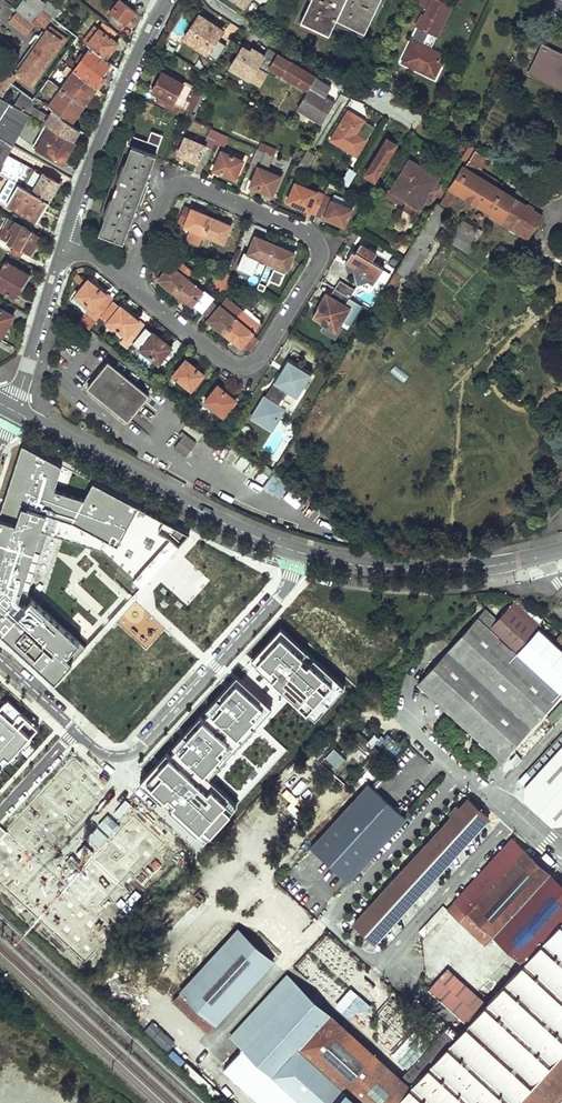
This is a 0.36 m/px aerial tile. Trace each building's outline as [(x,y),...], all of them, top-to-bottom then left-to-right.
[(45,4),(44,4),(39,0),(27,0),(26,2),(23,0),(16,11),(33,25),(41,11),(45,4)] [(120,0),(118,0),(109,12),(112,15),(109,20),(118,27),(123,23),(126,26),(129,22),(137,12),(120,0)] [(242,8),(249,0),(232,0),(242,8)] [(299,24),(327,38),(334,22),(344,0),(311,0),(299,24)] [(334,22),(362,35),(370,19),(374,20),(383,0),(344,0),(334,22)] [(415,5),(426,10),(424,13),(422,12),(408,40),(411,42),(421,47),(427,34),(435,37),(450,4),(442,0),(442,2),(437,0),(417,0),(415,5)] [(41,11),(48,16),(52,19),(58,11),(46,1),(44,4),(45,4),(41,11)] [(41,11),(33,25),(39,29),(48,16),(41,11)] [(220,30),(196,15),(188,28),(180,39),(196,49),(197,47),(215,59),(224,44),(215,39),(220,30)] [(536,19),(530,17),(525,28),(531,31),(536,19)] [(12,85),(32,100),(76,38),(56,22),(12,85)] [(8,46),(15,51),(22,40),(0,23),(0,39),(8,46)] [(116,32),(103,23),(87,44),(90,47),(105,59),(111,51),(116,44),(111,39),(116,32)] [(442,57),(421,47),(411,42),(401,64),(433,78),(442,57)] [(540,43),(525,74),(561,92),(561,53),(540,43)] [(0,59),(0,68),(2,70),(15,51),(8,46),(0,59)] [(105,76),(113,65),(105,59),(90,47),(73,70),(96,88),(98,90),(104,82),(102,80),(105,76)] [(269,48),(262,59),(260,62),(270,67),(308,92),(311,88),(317,80),(278,56),(279,54),(269,48)] [(262,59),(253,52),(251,56),(239,49),(229,67),(259,85),(270,67),(260,62),(262,59)] [(96,88),(73,70),(48,106),(71,123),(79,111),(90,96),(96,88)] [(200,93),(161,72),(157,79),(150,91),(158,96),(155,102),(176,112),(179,107),(185,110),(190,101),(194,104),(200,93)] [(0,77),(0,98),(2,99),(12,85),(0,77)] [(12,85),(2,99),(24,112),(32,100),(12,85)] [(335,104),(311,88),(308,92),(297,108),(321,124),(335,104)] [(24,112),(2,99),(0,98),(0,137),(14,145),(29,115),(24,112)] [(363,121),(348,112),(330,140),(355,156),(365,139),(355,133),(363,121)] [(74,141),(48,126),(36,148),(62,164),(68,153),(74,141)] [(151,131),(147,142),(159,146),(164,135),(151,131)] [(227,136),(219,133),(215,141),(223,145),(227,136)] [(399,139),(390,133),(372,161),(382,168),(399,139)] [(159,146),(147,142),(128,134),(122,149),(119,159),(124,163),(121,170),(115,169),(109,185),(114,188),(111,196),(97,231),(122,241),(159,146)] [(212,148),(185,136),(177,153),(184,156),(182,161),(186,162),(190,164),(192,160),(205,166),(212,148)] [(14,145),(0,137),(0,171),(8,156),(14,145)] [(278,148),(261,141),(259,147),(275,154),(278,148)] [(273,156),(256,148),(250,160),(258,164),(249,185),(260,189),(272,194),(279,175),(267,170),(273,156)] [(313,153),(305,148),(295,161),(304,167),(313,153)] [(487,158),(472,149),(450,186),(457,191),(490,212),(490,214),(526,237),(540,216),(494,186),(497,179),(480,169),(487,158)] [(242,158),(221,150),(213,169),(225,174),(234,178),(242,158)] [(8,156),(0,171),(0,173),(18,184),(23,186),(32,169),(8,156)] [(437,179),(408,161),(390,190),(404,199),(419,208),(437,179)] [(300,167),(293,164),(290,171),(297,174),(300,167)] [(355,172),(348,167),(340,181),(347,185),(355,172)] [(57,181),(35,169),(25,187),(49,201),(55,190),(56,188),(54,187),(57,181)] [(339,184),(330,180),(328,186),(336,190),(339,184)] [(315,191),(294,183),(287,200),(297,205),(307,210),(315,191)] [(23,186),(18,184),(7,202),(33,218),(36,213),(38,208),(43,210),(49,201),(25,187),(23,186)] [(457,191),(450,186),(438,204),(435,203),(414,238),(425,245),(448,210),(446,209),(457,191)] [(400,205),(404,199),(390,190),(388,188),(384,195),(400,205)] [(332,198),(325,195),(317,213),(331,220),(344,226),(350,208),(353,209),(355,203),(333,194),(332,198)] [(46,213),(58,215),(60,207),(47,205),(46,213)] [(193,209),(190,208),(183,225),(190,228),(185,239),(198,244),(203,234),(210,217),(193,209)] [(222,222),(210,217),(203,234),(222,242),(229,225),(222,222)] [(9,218),(0,233),(0,237),(7,242),(20,250),(20,249),(31,255),(33,251),(41,236),(9,218)] [(481,230),(461,218),(449,239),(468,251),(481,230)] [(260,238),(254,236),(247,252),(243,250),(236,267),(252,274),(259,258),(266,261),(274,244),(260,238)] [(376,252),(360,243),(355,251),(352,250),(350,253),(351,257),(357,283),(367,280),(374,284),(384,266),(372,259),(376,252)] [(289,250),(274,244),(266,261),(264,267),(273,271),(270,279),(281,283),(286,272),(283,271),(284,269),(287,270),(294,252),(289,250)] [(202,259),(194,254),(188,260),(196,266),(202,259)] [(6,261),(0,271),(0,288),(14,297),(20,286),(22,284),(25,285),(30,275),(6,261)] [(174,293),(186,279),(185,278),(191,271),(180,262),(175,269),(169,264),(164,271),(157,278),(174,293)] [(232,275),(224,271),(213,283),(221,290),(232,275)] [(91,281),(88,278),(75,294),(90,306),(79,319),(89,327),(100,314),(113,299),(91,281)] [(202,292),(186,279),(174,293),(183,299),(190,306),(192,304),(202,292)] [(355,288),(340,279),(322,307),(318,305),(316,309),(312,315),(323,322),(320,328),(333,336),(341,324),(339,323),(349,306),(345,304),(355,288)] [(204,289),(202,292),(192,304),(202,312),(211,301),(214,298),(204,289)] [(223,333),(242,310),(226,297),(218,306),(211,301),(202,312),(209,318),(207,320),(216,327),(223,333)] [(120,305),(113,299),(100,314),(125,335),(120,341),(127,347),(133,340),(145,325),(120,305)] [(1,338),(7,327),(13,316),(0,308),(0,338),(1,338)] [(260,324),(242,310),(223,333),(240,347),(242,345),(250,351),(259,340),(252,334),(260,324)] [(165,342),(145,325),(133,340),(158,362),(171,347),(165,342)] [(197,369),(185,358),(173,373),(189,388),(202,373),(197,369)] [(268,388),(281,396),(285,390),(296,396),(311,372),(287,358),(268,388)] [(150,395),(108,360),(87,386),(129,420),(150,395)] [(231,397),(218,385),(205,400),(209,404),(207,407),(210,409),(205,416),(212,421),(217,410),(224,415),(236,400),(231,397)] [(281,396),(268,388),(263,396),(251,415),(270,427),(282,408),(276,404),(281,396)] [(142,407),(155,418),(164,407),(150,396),(142,407)] [(197,442),(181,430),(178,435),(182,438),(174,447),(186,456),(197,442)] [(55,681),(86,647),(27,594),(47,532),(103,550),(142,586),(189,535),(178,529),(111,493),(93,483),(84,500),(55,490),(61,466),(21,444),(4,499),(0,512),(0,630),(55,681)] [(272,473),(264,466),(260,471),(269,478),(272,473)] [(195,562),(184,575),(194,584),(205,572),(195,562)] [(502,760),(561,694),(561,693),(561,691),(517,652),(539,628),(541,626),(514,601),(497,619),(485,609),(418,683),(502,760)] [(248,655),(260,667),(269,657),(261,650),(274,634),(279,637),(283,632),(274,625),(248,655)] [(561,691),(561,690),(561,648),(539,628),(517,652),(561,691)] [(306,653),(283,632),(279,637),(274,634),(261,650),(269,657),(260,667),(283,687),(287,683),(294,689),(289,694),(307,710),(311,706),(319,714),(341,691),(332,683),(336,678),(313,659),(309,663),(302,657),(306,653)] [(313,659),(306,653),(302,657),(309,663),(313,659)] [(268,703),(237,675),(140,782),(204,840),(234,808),(201,777),(268,703)] [(345,686),(336,678),(332,683),(341,691),(345,686)] [(283,687),(289,694),(294,689),(287,683),(283,687)] [(5,756),(9,759),(18,750),(23,745),(30,736),(32,735),(39,727),(8,699),(0,708),(0,761),(5,756)] [(272,707),(268,703),(201,777),(234,808),(238,803),(209,777),(272,707)] [(307,710),(315,718),(319,714),(311,706),(307,710)] [(358,721),(348,712),(338,723),(348,732),(358,721)] [(358,732),(353,741),(369,751),(375,742),(358,732)] [(32,735),(23,745),(27,748),(36,738),(32,735)] [(333,745),(323,755),(337,767),(346,757),(333,745)] [(525,785),(524,800),(552,825),(561,824),(561,745),(525,785)] [(18,750),(9,759),(13,763),(22,754),(18,750)] [(2,768),(9,759),(5,756),(0,761),(0,766),(2,768)] [(309,769),(294,785),(309,799),(324,782),(309,769)] [(349,882),(407,818),(368,783),(310,847),(349,882)] [(481,826),(488,819),(480,811),(471,803),(467,799),(452,816),(354,922),(375,942),(481,826)] [(475,799),(471,803),(480,811),(484,807),(475,799)] [(448,1025),(401,1076),(410,1085),(393,1102),(561,1102),(561,883),(512,837),(446,909),(448,910),(485,944),(493,936),(523,963),(486,1003),(447,967),(428,988),(467,1024),(462,1029),(458,1033),(448,1025)] [(208,849),(199,862),(209,869),(218,856),(208,849)] [(272,898),(307,926),(314,916),(279,888),(272,898)] [(209,1032),(274,961),(237,928),(183,987),(172,998),(209,1032)] [(410,1085),(401,1076),(369,1047),(287,973),(229,1036),(243,1048),(224,1069),(261,1102),(393,1102),(410,1085)] [(153,1020),(145,1027),(165,1048),(172,1041),(153,1020)]
